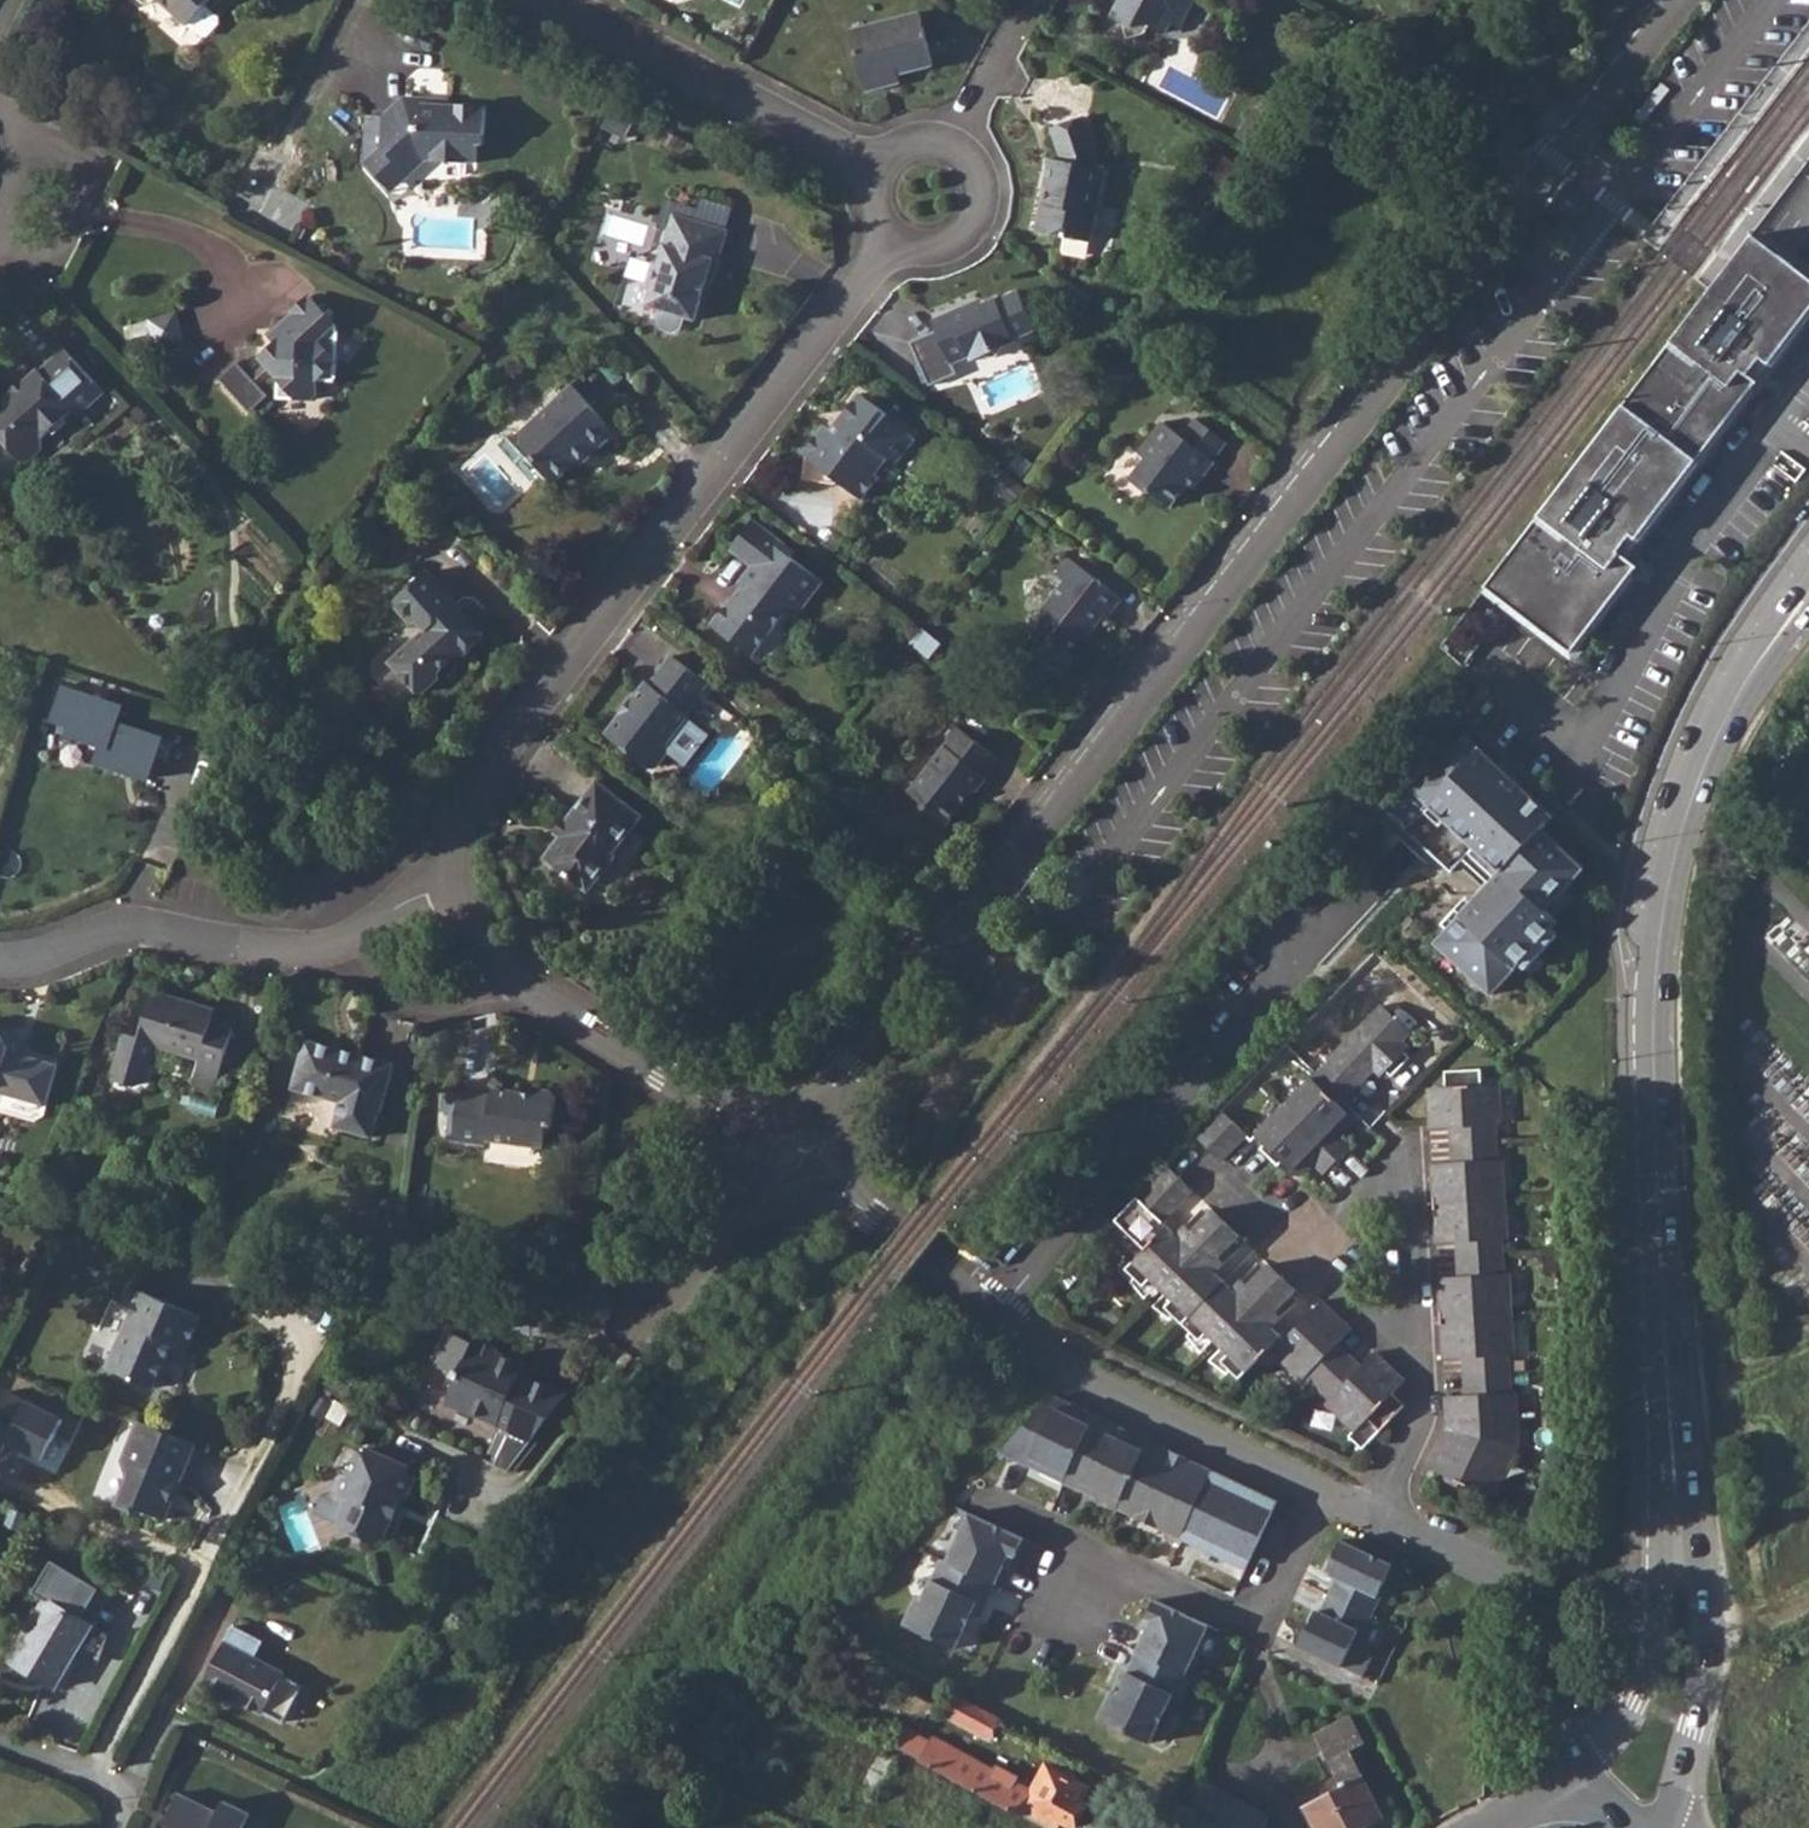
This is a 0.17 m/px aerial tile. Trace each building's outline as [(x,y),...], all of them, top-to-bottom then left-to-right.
[(188,26),(189,25),(202,37),(208,36),(219,23),(219,18),(234,0),(158,0),(188,26)] [(1113,17),(1123,22),(1128,39),(1144,34),(1149,24),(1166,32),(1171,21),(1180,26),(1193,0),(1121,0),(1113,17)] [(850,31),(865,92),(900,83),(898,75),(933,66),(921,14),(850,31)] [(404,98),(383,117),(382,147),(366,161),(364,163),(391,192),(426,160),(477,163),(478,135),(485,135),(486,108),(439,105),(439,99),(404,98)] [(635,116),(613,105),(603,128),(625,139),(635,116)] [(382,147),(383,117),(366,116),(364,161),(366,161),(382,147)] [(1099,155),(1085,116),(1050,128),(1061,159),(1061,160),(1050,158),(1035,232),(1092,243),(1106,170),(1097,168),(1099,155)] [(714,298),(733,243),(676,221),(658,267),(650,264),(640,294),(648,299),(642,315),(659,321),(656,332),(660,340),(671,344),(678,340),(682,328),(694,332),(706,295),(714,298)] [(1484,586),(1572,653),(1650,550),(1631,538),(1645,519),(1650,523),(1758,380),(1749,373),(1762,356),(1771,363),(1808,312),(1808,278),(1752,237),(1484,586)] [(969,310),(967,306),(932,321),(936,332),(911,343),(930,386),(956,374),(952,364),(968,357),(970,361),(1015,342),(1014,339),(1035,330),(1018,292),(997,301),(996,299),(969,310)] [(338,328),(310,297),(268,335),(276,345),(260,359),(265,364),(250,378),(237,363),(220,379),(250,412),(267,396),(258,386),(273,373),(279,378),(278,398),(316,400),(317,380),(336,381),(338,328)] [(175,314),(148,320),(155,349),(183,341),(175,314)] [(104,392),(65,349),(40,371),(38,369),(0,405),(0,439),(20,461),(28,461),(42,448),(42,441),(41,438),(74,410),(79,415),(104,392)] [(595,453),(616,433),(572,385),(521,432),(520,445),(555,483),(591,450),(595,453)] [(897,430),(868,407),(838,444),(830,437),(806,468),(815,478),(813,502),(846,513),(851,504),(872,518),(886,498),(878,495),(898,476),(908,486),(924,461),(892,436),(897,430)] [(1214,475),(1183,449),(1165,433),(1133,469),(1140,476),(1126,494),(1144,511),(1155,507),(1175,522),(1195,495),(1207,503),(1223,483),(1214,475)] [(798,565),(758,533),(732,564),(755,584),(742,598),(749,605),(737,615),(733,610),(713,637),(756,671),(793,625),(800,631),(827,596),(793,570),(798,565)] [(486,636),(427,572),(393,603),(413,625),(417,620),(426,630),(390,663),(417,692),(424,693),(438,679),(439,673),(457,655),(464,656),(486,636)] [(1106,639),(1122,617),(1073,577),(1055,598),(1064,606),(1033,645),(1060,666),(1072,653),(1079,659),(1099,634),(1106,639)] [(707,693),(675,669),(652,702),(646,697),(604,747),(648,782),(668,764),(664,758),(691,728),(685,722),(707,693)] [(118,702),(58,682),(43,726),(96,743),(88,767),(143,785),(160,734),(113,719),(118,702)] [(1479,757),(1440,724),(1391,779),(1483,861),(1472,873),(1481,882),(1469,895),(1460,887),(1420,933),(1477,983),(1542,910),(1525,895),(1551,866),(1542,858),(1553,845),(1522,818),(1533,805),(1492,769),(1484,778),(1470,766),(1479,757)] [(985,801),(1006,774),(966,741),(913,807),(931,821),(927,827),(950,846),(975,816),(983,819),(991,807),(985,801)] [(598,795),(571,829),(580,837),(566,855),(563,852),(548,871),(594,910),(624,869),(614,861),(640,829),(598,795)] [(212,1034),(213,1024),(155,1006),(142,1053),(128,1049),(117,1087),(122,1095),(139,1100),(149,1095),(159,1062),(202,1075),(199,1085),(220,1090),(232,1041),(212,1034)] [(1356,1075),(1375,1056),(1371,1053),(1384,1039),(1354,1011),(1299,1070),(1303,1074),(1286,1091),(1283,1088),(1229,1145),(1261,1175),(1315,1118),(1310,1113),(1327,1095),(1328,1097),(1353,1072),(1356,1075)] [(0,1036),(0,1095),(9,1097),(8,1102),(60,1118),(72,1077),(26,1063),(27,1059),(21,1047),(4,1042),(6,1038),(0,1036)] [(382,1119),(395,1069),(305,1044),(289,1095),(338,1111),(332,1132),(367,1143),(374,1117),(382,1119)] [(1383,1064),(1375,1056),(1356,1075),(1364,1084),(1383,1064)] [(1435,1431),(1417,1469),(1481,1497),(1507,1442),(1503,1388),(1498,1388),(1495,1354),(1499,1354),(1492,1275),(1488,1274),(1485,1240),(1489,1240),(1481,1159),(1478,1159),(1475,1123),(1479,1123),(1475,1083),(1455,1084),(1455,1068),(1422,1070),(1423,1086),(1404,1089),(1407,1129),(1428,1128),(1431,1163),(1410,1164),(1417,1246),(1437,1244),(1440,1277),(1420,1280),(1426,1360),(1448,1359),(1449,1392),(1430,1396),(1435,1431)] [(542,1116),(538,1115),(502,1109),(500,1118),(462,1110),(455,1163),(490,1168),(491,1160),(551,1169),(554,1152),(564,1153),(568,1120),(561,1111),(542,1109),(542,1116)] [(1315,1118),(1261,1175),(1272,1187),(1287,1171),(1300,1183),(1325,1157),(1313,1144),(1327,1130),(1315,1118)] [(1219,1147),(1194,1124),(1169,1149),(1194,1173),(1219,1147)] [(1133,1289),(1143,1299),(1204,1234),(1188,1219),(1160,1249),(1142,1232),(1169,1202),(1142,1178),(1092,1232),(1123,1261),(1107,1278),(1126,1296),(1133,1289)] [(1204,1234),(1143,1299),(1154,1309),(1148,1316),(1183,1347),(1189,1342),(1212,1363),(1207,1369),(1224,1386),(1252,1356),(1282,1382),(1287,1377),(1313,1400),(1308,1405),(1341,1433),(1335,1439),(1349,1451),(1370,1428),(1389,1407),(1376,1396),(1388,1384),(1357,1356),(1345,1367),(1318,1343),(1329,1331),(1299,1303),(1291,1312),(1261,1342),(1246,1327),(1275,1297),(1247,1272),(1217,1301),(1189,1275),(1216,1245),(1204,1234)] [(186,1363),(201,1330),(137,1302),(103,1378),(153,1401),(172,1356),(186,1363)] [(522,1382),(445,1346),(430,1374),(453,1386),(442,1411),(510,1441),(492,1479),(507,1486),(534,1452),(565,1412),(518,1390),(522,1382)] [(1,1388),(0,1390),(0,1444),(54,1473),(85,1415),(67,1405),(60,1419),(1,1388)] [(1047,1403),(994,1459),(1027,1473),(1030,1465),(1066,1481),(1092,1422),(1047,1403)] [(1146,1445),(1092,1422),(1066,1481),(1062,1489),(1081,1497),(1082,1494),(1095,1501),(1098,1495),(1119,1505),(1146,1445)] [(170,1519),(204,1450),(142,1424),(124,1465),(130,1478),(119,1502),(143,1514),(146,1508),(170,1519)] [(1210,1473),(1146,1445),(1119,1505),(1148,1518),(1145,1527),(1180,1542),(1210,1473)] [(408,1489),(413,1481),(363,1457),(357,1468),(349,1464),(339,1482),(333,1482),(325,1497),(329,1503),(320,1518),(330,1522),(323,1535),(332,1550),(367,1567),(381,1559),(394,1537),(386,1534),(396,1512),(405,1512),(415,1492),(408,1489)] [(1210,1473),(1180,1542),(1225,1562),(1229,1554),(1250,1564),(1277,1503),(1210,1473)] [(1016,1545),(961,1520),(940,1570),(989,1592),(1002,1562),(1007,1565),(1016,1545)] [(12,1537),(0,1531),(0,1561),(12,1537)] [(1372,1596),(1386,1566),(1334,1542),(1325,1562),(1330,1564),(1323,1582),(1328,1584),(1323,1597),(1366,1616),(1375,1598),(1372,1596)] [(940,1570),(934,1567),(916,1608),(910,1605),(898,1632),(950,1656),(971,1610),(979,1613),(989,1592),(940,1570)] [(79,1680),(117,1619),(61,1587),(23,1649),(79,1680)] [(1358,1635),(1366,1616),(1323,1597),(1314,1615),(1312,1613),(1306,1625),(1303,1625),(1292,1649),(1336,1669),(1352,1633),(1358,1635)] [(1180,1677),(1202,1628),(1147,1604),(1139,1623),(1143,1625),(1130,1655),(1180,1677)] [(267,1649),(238,1633),(207,1691),(272,1728),(276,1722),(292,1731),(311,1695),(293,1685),(294,1680),(260,1661),(267,1649)] [(1185,1680),(1180,1677),(1130,1655),(1111,1698),(1106,1696),(1093,1723),(1145,1746),(1167,1699),(1176,1702),(1185,1680)] [(996,1717),(954,1695),(942,1716),(984,1738),(996,1717)] [(1350,1715),(1316,1733),(1341,1786),(1301,1806),(1312,1827),(1358,1827),(1381,1816),(1349,1750),(1364,1741),(1350,1715)] [(896,1747),(1045,1827),(1052,1827),(1056,1820),(1068,1827),(1081,1803),(1076,1800),(1084,1785),(1044,1764),(1027,1794),(1011,1785),(1011,1779),(994,1769),(988,1772),(970,1763),(971,1761),(930,1737),(927,1743),(908,1733),(904,1734),(896,1747)] [(874,1795),(893,1758),(876,1748),(855,1785),(874,1795)] [(1201,1827),(1260,1827),(1267,1814),(1203,1780),(1182,1818),(1201,1827)] [(252,1806),(223,1793),(217,1807),(177,1789),(162,1820),(172,1823),(170,1827),(242,1827),(252,1806)]
